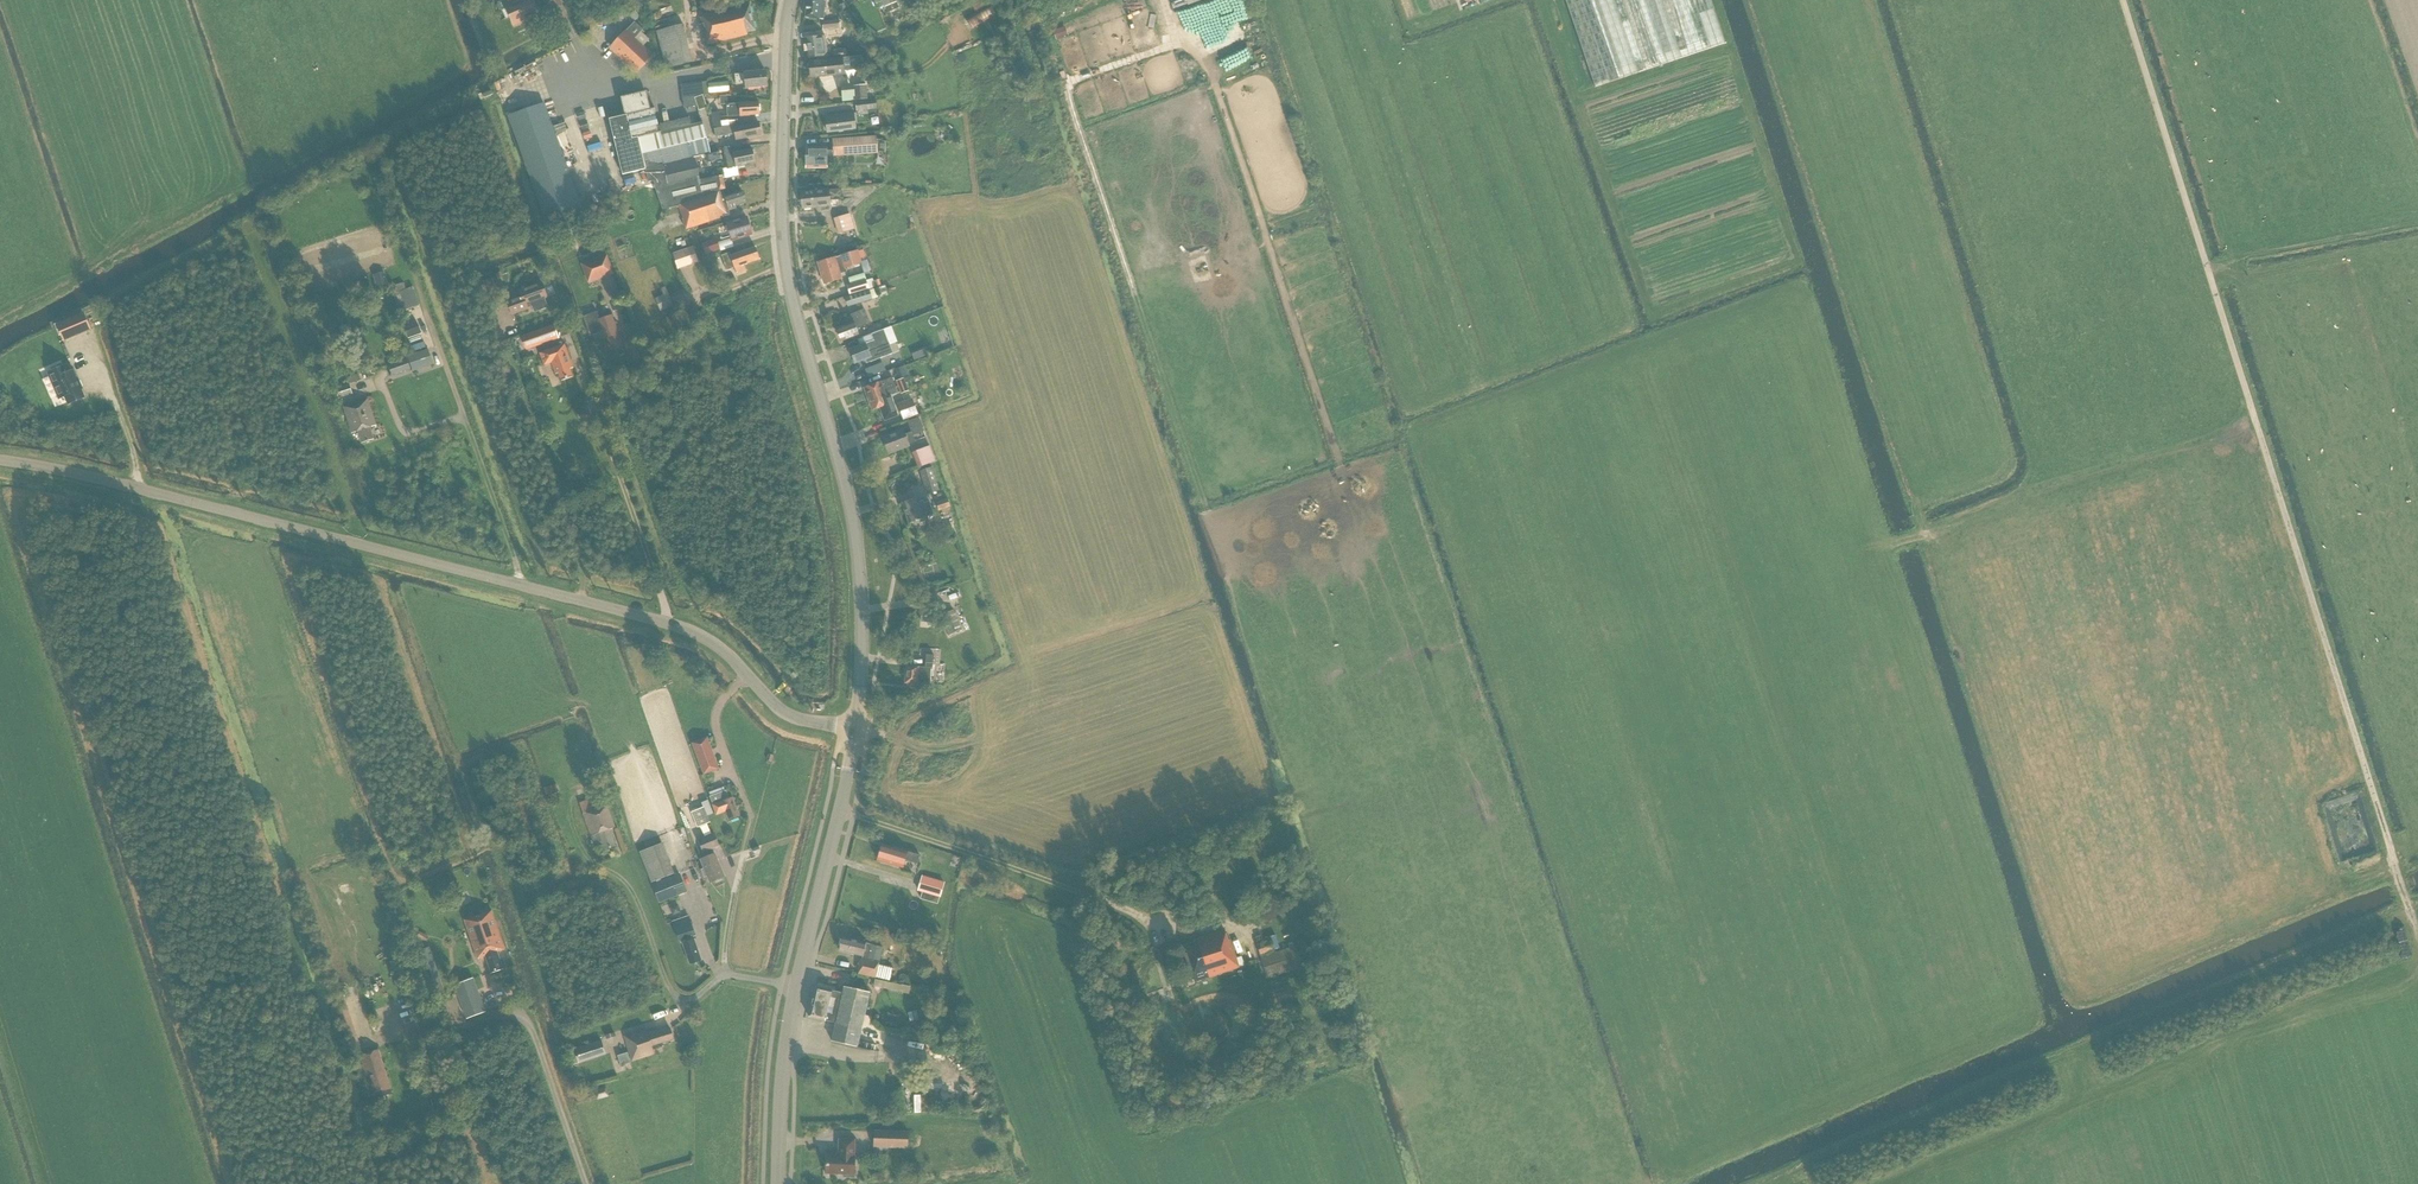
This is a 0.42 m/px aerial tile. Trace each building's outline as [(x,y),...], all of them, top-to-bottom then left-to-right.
[(499,2),(498,5),(499,8),(502,9),(507,7),(515,24),(538,14),(532,0),(503,0),(499,2)] [(826,0),(807,0),(805,17),(823,19),(826,0)] [(878,8),(885,6),(885,7),(888,12),(899,7),(896,2),(897,2),(896,0),(874,0),(878,8)] [(1711,0),(1566,0),(1595,87),(1725,43),(1711,0)] [(736,6),(713,11),(711,3),(701,6),(703,14),(701,14),(702,18),(701,18),(707,44),(747,35),(746,32),(755,30),(750,5),(737,8),(736,6)] [(822,21),(823,29),(816,29),(824,29),(837,26),(838,30),(839,30),(839,27),(839,28),(839,19),(822,21)] [(634,22),(610,48),(636,73),(653,55),(643,46),(649,39),(642,34),(644,32),(634,22)] [(666,69),(693,62),(683,24),(656,31),(666,69)] [(826,36),(826,40),(832,40),(833,36),(840,36),(839,30),(838,30),(837,26),(824,29),(816,29),(815,29),(816,37),(826,36)] [(1062,27),(1053,30),(1056,40),(1065,37),(1062,27)] [(826,36),(816,37),(806,38),(809,57),(828,55),(826,40),(826,36)] [(851,66),(853,66),(852,57),(809,61),(811,78),(844,74),(844,73),(852,72),(851,66)] [(746,89),(767,86),(765,70),(744,73),(734,74),(736,84),(745,83),(746,89)] [(683,97),(684,107),(698,106),(699,110),(707,107),(703,95),(702,95),(700,82),(681,84),(683,97)] [(728,82),(709,84),(710,93),(729,91),(728,82)] [(853,86),(855,101),(866,99),(867,99),(865,84),(853,86)] [(627,115),(609,119),(623,174),(646,169),(649,181),(654,180),(656,190),(663,209),(679,205),(702,197),(699,181),(694,156),(710,153),(703,121),(691,124),(689,117),(675,121),(676,128),(661,132),(655,133),(645,94),(631,97),(631,96),(623,98),(623,95),(622,95),(627,115)] [(857,111),(877,109),(876,98),(867,99),(866,99),(855,101),(857,111)] [(740,115),(740,116),(750,115),(750,114),(760,113),(759,102),(749,103),(749,102),(739,102),(739,103),(727,104),(728,116),(740,115)] [(827,132),(856,128),(854,112),(825,116),(827,132)] [(712,118),(714,128),(722,126),(720,116),(712,118)] [(736,140),(761,134),(759,122),(733,127),(733,125),(714,129),(716,137),(735,133),(736,140)] [(516,139),(546,221),(581,208),(552,126),(516,139)] [(823,148),(807,148),(807,154),(806,154),(806,168),(826,168),(826,161),(833,161),(833,155),(877,152),(876,136),(833,139),(833,150),(823,149),(823,148)] [(736,147),(724,148),(724,151),(727,167),(737,166),(738,165),(738,167),(745,166),(744,164),(755,162),(752,148),(737,152),(736,147)] [(719,177),(699,181),(702,197),(720,191),(720,189),(725,188),(723,177),(724,177),(723,168),(717,169),(719,177)] [(829,200),(842,199),(841,189),(828,190),(821,191),(820,183),(810,185),(812,185),(812,192),(802,193),(803,207),(830,205),(829,200)] [(702,197),(679,205),(681,212),(682,212),(683,218),(686,229),(728,215),(727,211),(737,208),(736,206),(746,203),(742,190),(722,196),(720,191),(702,197)] [(841,233),(854,229),(850,214),(837,218),(841,233)] [(732,240),(752,234),(747,217),(727,223),(732,240)] [(717,238),(702,243),(706,254),(720,248),(717,238)] [(693,246),(673,253),(678,269),(699,262),(693,246)] [(744,264),(760,259),(756,247),(731,255),(730,252),(721,255),(727,270),(735,267),(737,273),(746,270),(744,264)] [(857,250),(835,257),(818,262),(824,283),(841,278),(839,271),(846,269),(845,267),(861,263),(857,250)] [(597,278),(612,272),(606,257),(591,262),(597,278)] [(377,287),(388,284),(384,271),(373,275),(377,287)] [(492,278),(483,281),(486,291),(496,288),(492,278)] [(850,294),(868,288),(866,281),(866,279),(847,284),(850,294)] [(873,279),(866,281),(868,288),(869,289),(875,287),(873,279)] [(544,298),(547,297),(542,282),(519,290),(522,297),(508,302),(512,313),(528,307),(527,304),(531,302),(534,309),(537,311),(545,307),(547,304),(544,298)] [(655,298),(668,292),(665,286),(652,291),(655,298)] [(394,295),(400,313),(419,307),(413,289),(394,295)] [(869,291),(846,298),(849,306),(872,299),(869,291)] [(668,292),(655,298),(660,310),(673,305),(668,292)] [(842,323),(843,325),(837,328),(841,341),(859,334),(856,328),(870,323),(864,309),(851,314),(850,314),(851,315),(846,317),(844,318),(842,323)] [(597,311),(583,316),(590,335),(602,331),(603,335),(605,334),(610,349),(623,345),(612,314),(600,319),(597,311)] [(84,313),(58,324),(65,340),(91,329),(84,313)] [(527,349),(558,338),(554,326),(523,337),(527,349)] [(419,327),(405,332),(408,338),(421,334),(419,327)] [(866,343),(849,349),(855,363),(864,360),(865,362),(892,352),(889,343),(883,329),(872,334),(874,340),(866,343)] [(568,363),(571,362),(564,344),(540,353),(545,364),(552,362),(556,374),(559,373),(562,380),(573,376),(568,363)] [(927,345),(913,352),(916,360),(931,353),(927,345)] [(413,372),(434,364),(428,348),(407,356),(413,372)] [(392,375),(411,369),(407,359),(389,365),(392,375)] [(882,363),(865,370),(868,378),(885,371),(882,363)] [(51,374),(60,395),(66,393),(70,402),(83,396),(73,373),(69,375),(66,367),(51,374)] [(881,381),(864,387),(868,397),(896,386),(894,381),(892,377),(881,381)] [(901,393),(908,390),(905,383),(898,386),(901,393)] [(354,397),(353,393),(350,384),(336,388),(340,401),(354,397)] [(896,386),(868,397),(872,410),(879,407),(884,420),(898,415),(894,405),(891,407),(889,403),(887,396),(898,392),(896,386)] [(917,409),(925,407),(923,395),(914,397),(917,409)] [(370,427),(376,425),(368,398),(344,406),(352,432),(358,430),(362,442),(374,438),(370,427)] [(898,403),(904,420),(918,415),(912,398),(898,403)] [(913,435),(924,430),(919,417),(908,421),(911,432),(905,434),(903,429),(883,437),(889,453),(909,445),(908,444),(915,441),(913,435)] [(930,447),(913,453),(919,467),(935,461),(930,447)] [(927,493),(939,489),(933,468),(920,472),(927,493)] [(902,503),(909,522),(934,514),(929,501),(919,504),(917,498),(902,503)] [(947,507),(950,506),(948,498),(936,502),(939,510),(941,509),(947,507)] [(947,507),(941,509),(943,515),(941,516),(944,526),(954,523),(950,513),(949,513),(947,507)] [(921,622),(933,622),(933,611),(921,610),(921,622)] [(950,634),(962,630),(954,610),(942,615),(950,634)] [(906,665),(905,682),(918,683),(930,684),(932,662),(933,662),(934,654),(926,654),(925,667),(906,665)] [(704,774),(719,768),(707,737),(692,743),(704,774)] [(548,796),(561,792),(559,784),(546,787),(548,796)] [(726,790),(710,796),(713,804),(716,814),(726,811),(729,820),(740,816),(733,797),(729,798),(726,790)] [(609,829),(615,827),(607,803),(592,808),(589,799),(580,802),(594,843),(599,841),(602,850),(615,845),(609,829)] [(698,827),(711,822),(707,815),(712,813),(708,804),(691,812),(698,827)] [(710,882),(724,876),(712,848),(720,845),(714,832),(698,838),(703,852),(699,854),(710,882)] [(652,882),(656,880),(657,882),(652,884),(659,902),(686,891),(679,873),(662,880),(661,878),(675,873),(663,842),(640,851),(652,882)] [(882,846),(878,860),(902,867),(905,859),(917,863),(919,855),(907,851),(900,849),(899,851),(882,846)] [(918,890),(923,891),(921,897),(934,901),(936,895),(939,896),(944,882),(923,876),(918,890)] [(465,920),(478,957),(486,955),(492,972),(502,968),(496,951),(498,950),(497,948),(504,946),(491,910),(465,920)] [(690,964),(701,960),(694,939),(693,936),(695,935),(688,916),(673,921),(681,944),(683,943),(690,964)] [(1239,966),(1244,965),(1241,956),(1236,957),(1230,939),(1228,940),(1224,929),(1194,939),(1194,941),(1182,945),(1193,982),(1239,967),(1239,966)] [(843,937),(840,950),(863,955),(859,973),(873,976),(875,977),(875,976),(878,965),(883,947),(866,942),(843,937)] [(1260,955),(1273,950),(1269,937),(1256,941),(1260,955)] [(1267,977),(1302,966),(1295,945),(1261,957),(1267,977)] [(878,965),(875,976),(881,977),(890,979),(892,968),(884,966),(878,965)] [(437,970),(430,972),(438,995),(445,993),(437,970)] [(454,985),(467,1018),(486,1011),(473,978),(454,985)] [(433,1021),(420,984),(406,989),(419,1025),(433,1021)] [(901,985),(900,992),(909,994),(910,987),(901,985)] [(818,1018),(820,1009),(823,1008),(828,1009),(828,1008),(831,1009),(832,1006),(839,1008),(843,992),(835,991),(816,986),(809,1016),(818,1018)] [(843,992),(839,1008),(832,1006),(831,1009),(828,1008),(828,1009),(823,1008),(820,1009),(818,1018),(825,1020),(836,1022),(832,1040),(875,1050),(876,1045),(859,1041),(870,992),(844,986),(843,992)] [(661,1043),(674,1039),(670,1028),(666,1029),(665,1027),(647,1032),(646,1029),(624,1035),(632,1061),(654,1054),(653,1049),(662,1046),(661,1043)] [(600,1042),(573,1051),(578,1064),(594,1059),(593,1057),(604,1053),(600,1042)] [(392,1093),(382,1062),(378,1049),(360,1054),(367,1076),(369,1076),(375,1098),(376,1098),(377,1101),(386,1099),(385,1095),(392,1093)] [(628,1053),(618,1056),(622,1067),(632,1064),(628,1053)] [(597,1100),(608,1097),(606,1087),(595,1090),(597,1100)] [(908,1131),(875,1130),(874,1146),(907,1148),(908,1131)] [(843,1176),(854,1177),(855,1156),(854,1156),(855,1139),(839,1138),(839,1155),(826,1155),(826,1173),(844,1173),(843,1176)]
